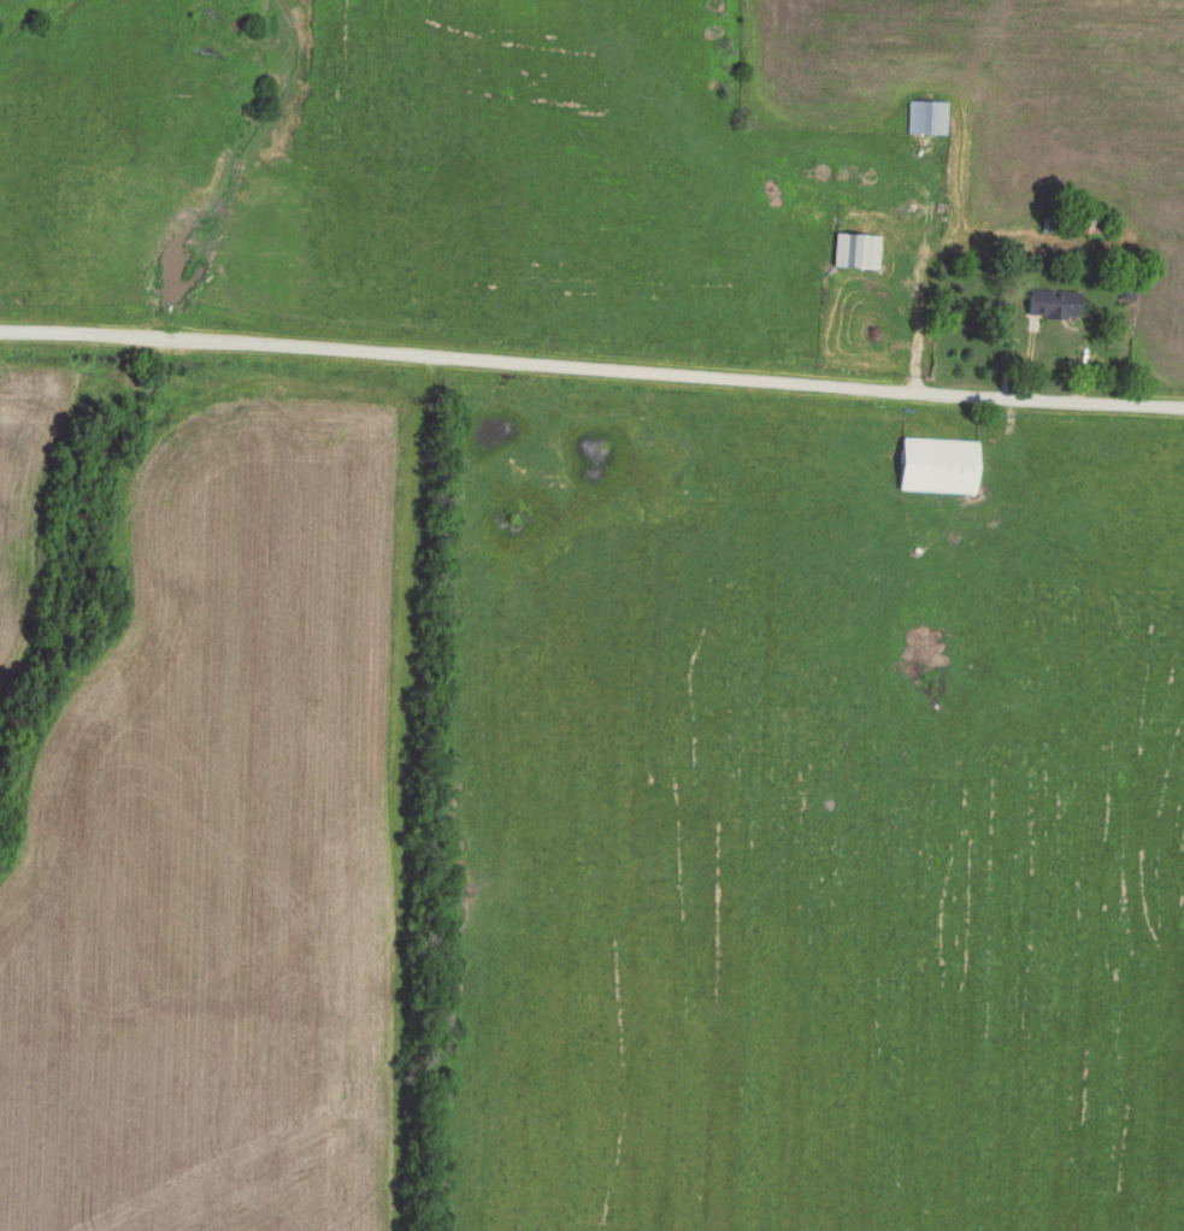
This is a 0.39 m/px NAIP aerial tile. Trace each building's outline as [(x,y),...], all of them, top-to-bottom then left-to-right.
[(909,136),(948,136),(948,102),(909,102),(909,136)] [(835,269),(880,270),(880,236),(836,236),(835,269)] [(1076,320),(1077,291),(1027,290),(1026,318),(1076,320)] [(900,438),(897,491),(974,494),(976,442),(900,438)]
